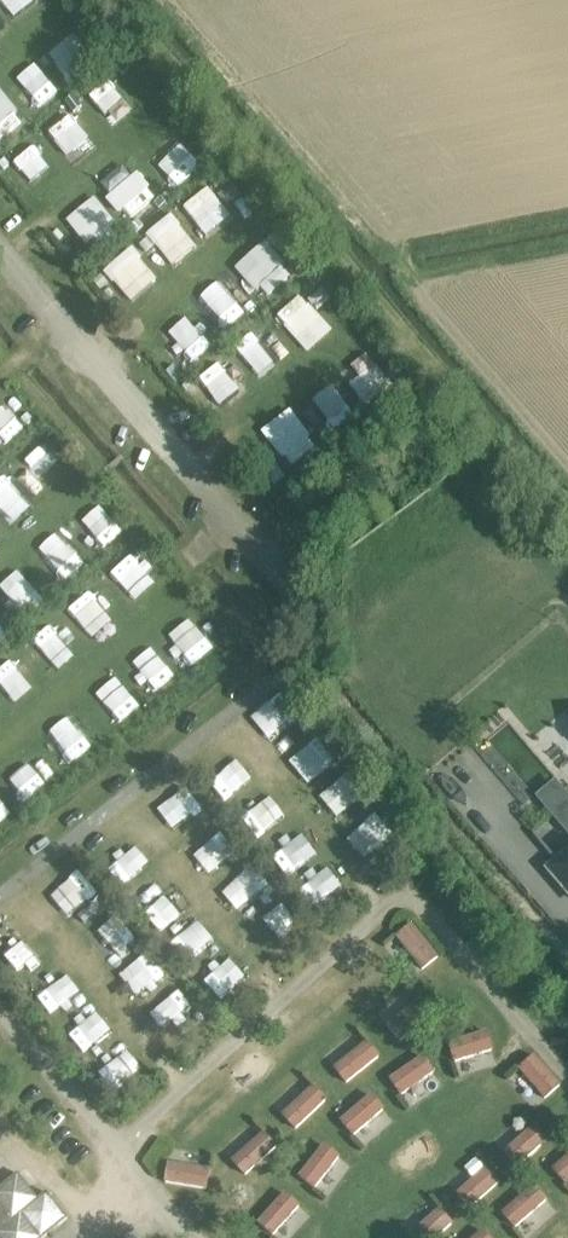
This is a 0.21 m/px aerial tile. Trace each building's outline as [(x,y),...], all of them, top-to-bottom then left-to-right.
[(208,149),(200,157),(207,164),(215,156),(208,149)] [(0,172),(0,173),(7,182),(15,175),(8,166),(0,172)] [(118,168),(103,181),(112,192),(127,179),(118,168)] [(223,177),(213,184),(222,196),(232,189),(223,177)] [(149,237),(140,244),(146,252),(156,245),(149,237)] [(81,250),(74,256),(82,265),(89,260),(81,250)] [(300,257),(288,266),(297,277),(308,267),(300,257)] [(101,274),(94,281),(101,290),(109,283),(101,274)] [(313,278),(304,286),(311,293),(320,285),(313,278)] [(246,325),(238,333),(246,341),(254,334),(246,325)] [(199,383),(193,388),(202,399),(208,394),(199,383)] [(278,465),(267,474),(276,486),(287,477),(278,465)] [(307,727),(301,733),(306,739),(313,734),(307,727)] [(346,758),(338,765),(345,774),(353,767),(346,758)] [(536,796),(557,820),(567,810),(567,793),(556,778),(536,796)] [(410,830),(401,836),(407,846),(416,841),(410,830)] [(548,869),(567,893),(567,852),(548,869)] [(397,937),(386,946),(414,979),(440,956),(414,924),(413,925),(397,937)] [(328,1056),(348,1082),(380,1057),(368,1041),(360,1031),(328,1056)] [(489,1032),(451,1043),(460,1076),(498,1064),(489,1032)] [(510,1079),(536,1108),(562,1084),(536,1054),(510,1079)] [(425,1058),(392,1080),(411,1107),(443,1085),(425,1058)] [(275,1103),(297,1128),(327,1100),(313,1085),(305,1076),(275,1103)] [(373,1096),(344,1121),(365,1146),(394,1121),(373,1096)] [(497,1140),(519,1166),(549,1140),(527,1115),(497,1140)] [(225,1149),(247,1175),(277,1148),(255,1122),(225,1149)] [(328,1147),(303,1176),(327,1198),(351,1166),(328,1147)] [(207,1189),(212,1155),(170,1149),(168,1167),(166,1183),(207,1189)] [(449,1182),(471,1208),(500,1183),(488,1167),(479,1157),(449,1182)] [(555,1169),(567,1184),(567,1158),(555,1169)] [(68,1218),(47,1192),(39,1199),(18,1173),(0,1188),(0,1237),(44,1237),(68,1218)] [(504,1213),(526,1237),(527,1237),(557,1211),(536,1187),(504,1213)] [(261,1223),(278,1237),(292,1237),(311,1215),(288,1194),(286,1197),(261,1223)] [(415,1237),(437,1237),(454,1224),(440,1208),(432,1198),(402,1223),(415,1237)]
